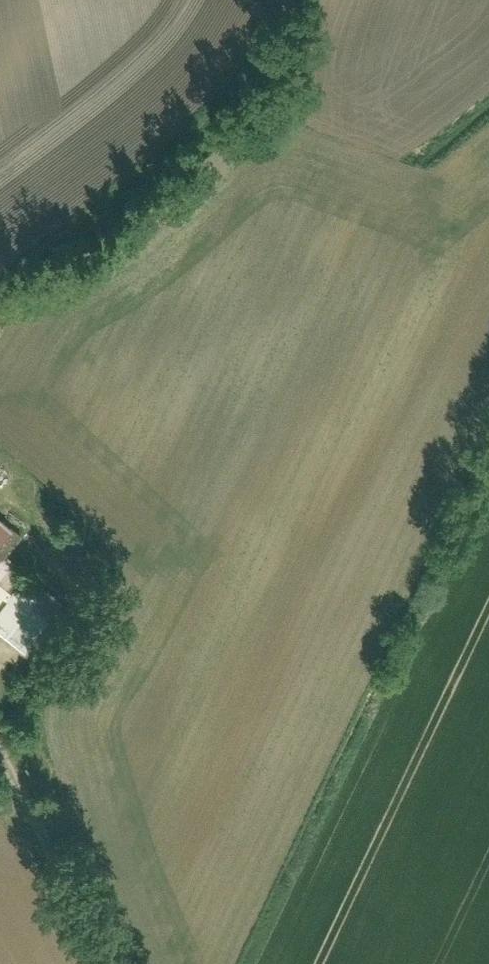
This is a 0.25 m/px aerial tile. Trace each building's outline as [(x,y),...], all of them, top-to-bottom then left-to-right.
[(25,653),(64,605),(47,591),(44,594),(23,577),(25,574),(6,559),(23,538),(0,520),(0,633),(25,653)]
